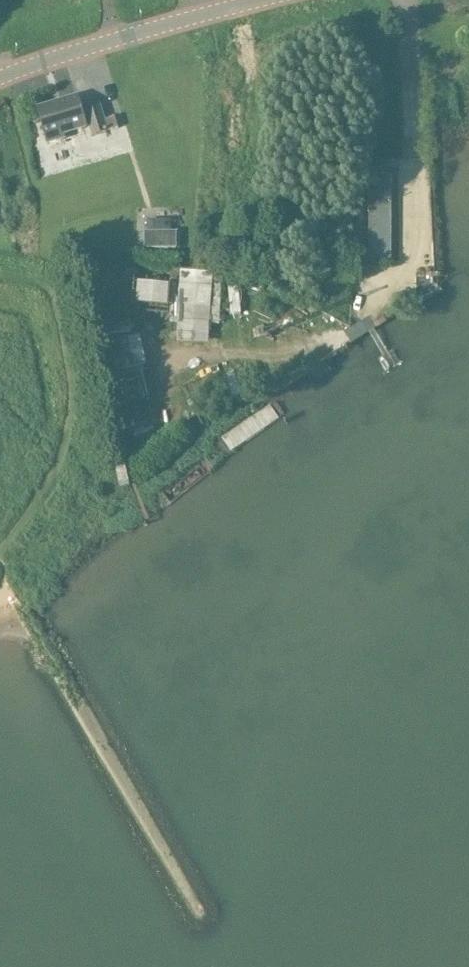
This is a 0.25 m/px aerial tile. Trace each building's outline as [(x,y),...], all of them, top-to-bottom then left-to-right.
[(62,135),(86,128),(77,99),(38,111),(45,136),(46,136),(49,144),(63,139),(62,135)] [(93,137),(106,133),(98,106),(85,110),(93,137)] [(392,170),(369,170),(369,260),(391,260),(392,170)] [(176,232),(144,232),(144,250),(176,250),(176,232)] [(172,271),(170,322),(178,322),(210,324),(219,325),(221,281),(222,272),(172,271)]
